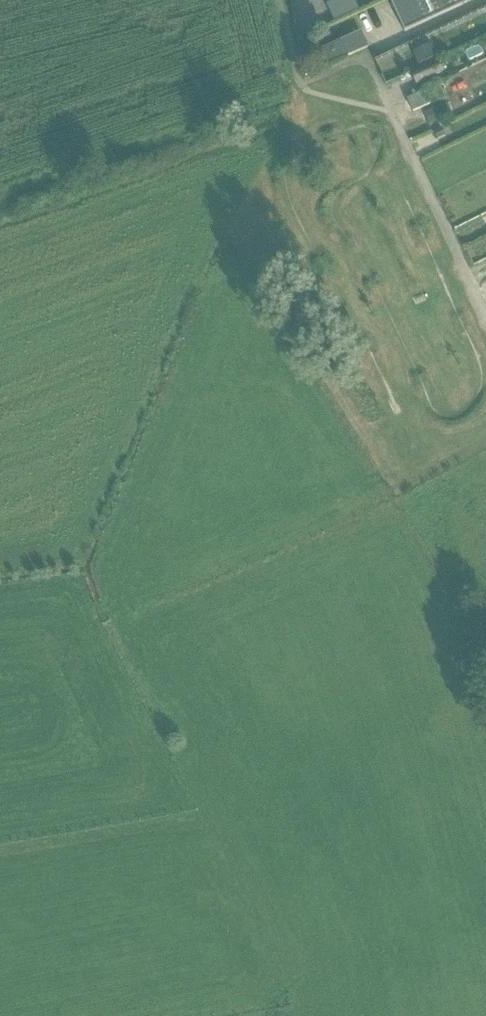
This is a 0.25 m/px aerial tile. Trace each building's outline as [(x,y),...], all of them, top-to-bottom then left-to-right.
[(352,23),(373,14),(366,0),(355,0),(344,5),(352,23)] [(406,33),(476,0),(391,0),(406,33)] [(393,64),(397,74),(412,69),(407,58),(393,64)] [(421,98),(428,115),(438,111),(443,124),(467,115),(456,85),(421,98)]
